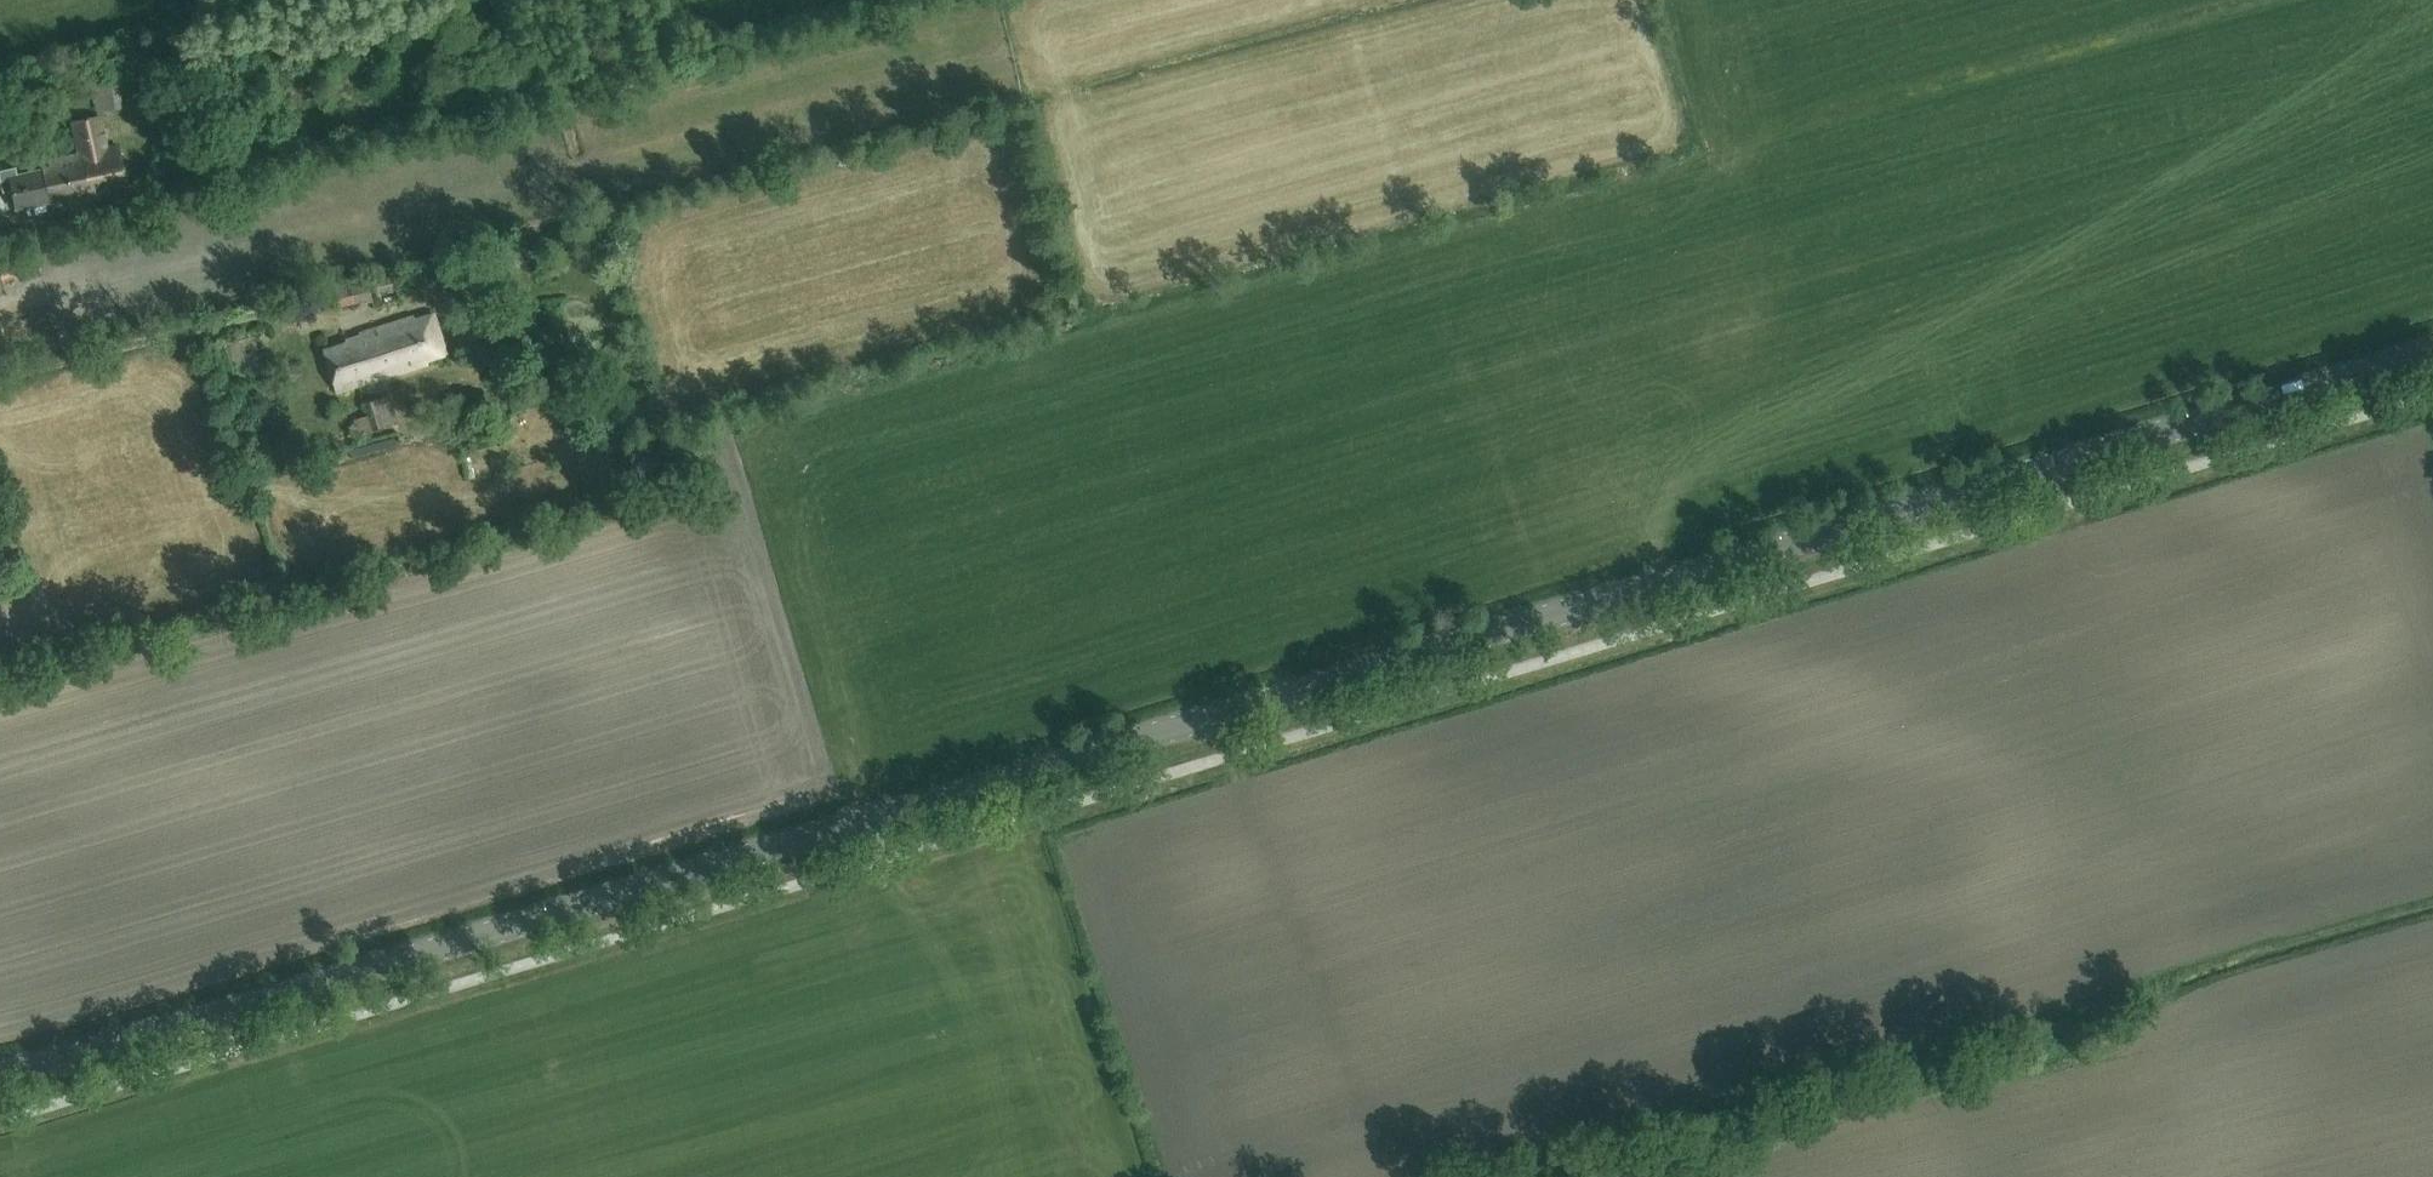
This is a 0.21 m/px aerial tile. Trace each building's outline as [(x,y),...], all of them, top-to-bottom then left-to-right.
[(16,208),(66,198),(67,206),(128,194),(118,145),(106,148),(100,114),(73,120),(80,152),(48,159),(50,166),(16,174),(15,170),(1,173),(5,190),(12,188),(16,208)] [(395,288),(391,273),(334,286),(338,308),(373,300),(371,294),(395,288)] [(337,391),(449,357),(436,311),(418,317),(416,312),(355,331),(357,336),(322,347),(337,391)] [(353,419),(358,436),(373,432),(372,429),(398,421),(391,395),(363,403),(367,416),(353,419)] [(301,567),(282,573),(286,586),(305,580),(301,567)]
